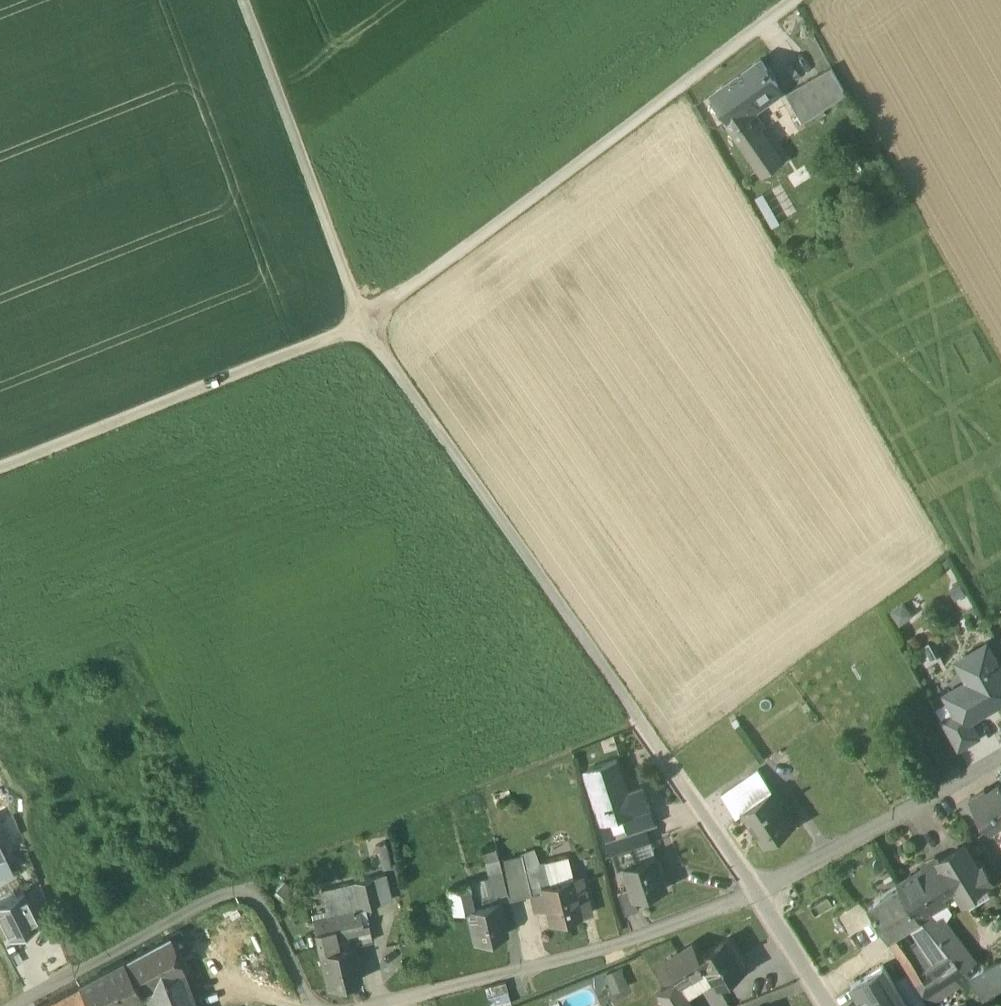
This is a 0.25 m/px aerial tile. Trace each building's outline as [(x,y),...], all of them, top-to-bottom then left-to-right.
[(761,60),(714,92),(729,117),(730,117),(745,107),(776,85),(761,60)] [(831,66),(785,92),(801,121),(846,93),(831,66)] [(745,107),(730,117),(729,117),(725,120),(730,128),(751,115),(745,107)] [(769,141),(751,115),(730,128),(748,155),(769,141)] [(769,141),(748,155),(761,174),(782,160),(769,141)] [(902,604),(889,613),(899,627),(912,618),(902,604)] [(987,645),(962,659),(970,674),(966,689),(948,699),(955,711),(962,724),(971,719),(1000,701),(1000,671),(987,645)] [(962,724),(955,711),(941,719),(958,749),(981,737),(971,719),(962,724)] [(618,757),(589,766),(606,818),(634,809),(634,808),(650,803),(644,784),(628,789),(618,757)] [(757,768),(722,793),(729,803),(748,790),(755,800),(771,788),(757,768)] [(999,781),(986,790),(984,787),(969,797),(989,827),(1000,819),(1000,784),(999,781)] [(755,800),(742,808),(743,809),(765,841),(794,822),(771,788),(755,800)] [(748,790),(729,803),(736,814),(743,809),(742,808),(755,800),(748,790)] [(651,808),(628,816),(632,828),(633,830),(648,825),(656,822),(651,808)] [(0,816),(0,842),(1,845),(12,839),(0,816)] [(648,825),(633,830),(632,828),(624,831),(629,845),(613,850),(618,867),(625,865),(625,862),(657,853),(648,825)] [(383,860),(383,837),(375,837),(375,860),(383,860)] [(0,842),(0,874),(13,867),(1,845),(0,842)] [(967,845),(943,861),(954,879),(954,880),(964,895),(978,886),(976,883),(990,874),(982,861),(979,863),(967,845)] [(657,853),(625,862),(625,865),(631,883),(635,895),(667,885),(657,853)] [(498,854),(484,858),(488,876),(492,891),(496,890),(506,888),(499,859),(498,854)] [(524,866),(520,854),(499,859),(506,888),(508,896),(530,890),(524,866)] [(939,856),(899,883),(901,887),(919,914),(926,910),(946,897),(943,891),(953,884),(954,880),(954,879),(943,861),(939,856)] [(546,859),(524,866),(530,890),(540,888),(539,883),(551,880),(549,875),(551,874),(546,859)] [(0,874),(0,877),(4,886),(8,894),(0,898),(0,916),(9,934),(39,920),(13,867),(0,874)] [(383,870),(370,874),(376,899),(389,896),(383,870)] [(551,880),(539,883),(540,888),(548,920),(590,910),(581,873),(551,880)] [(370,874),(356,877),(361,902),(376,899),(370,874)] [(488,876),(468,880),(473,903),(497,897),(496,890),(492,891),(488,876)] [(296,887),(285,877),(274,890),(285,900),(296,887)] [(356,877),(320,886),(326,913),(327,913),(332,932),(358,927),(368,924),(367,919),(361,920),(357,906),(362,905),(361,902),(356,877)] [(468,880),(447,885),(452,908),(465,905),(466,904),(473,903),(468,880)] [(631,883),(618,887),(625,910),(638,906),(635,895),(631,883)] [(0,888),(0,898),(8,894),(4,886),(0,888)] [(901,887),(869,906),(887,933),(899,926),(919,914),(901,887)] [(473,903),(466,904),(465,905),(474,938),(505,930),(497,897),(473,903)] [(926,910),(919,914),(943,941),(950,935),(926,910)] [(326,913),(311,916),(319,948),(335,945),(332,932),(327,913),(326,913)] [(368,924),(358,927),(361,939),(371,937),(368,924)] [(899,926),(887,933),(896,948),(909,941),(899,926)] [(168,933),(137,950),(149,983),(150,983),(147,985),(156,1005),(157,1005),(191,992),(183,973),(190,970),(186,961),(180,964),(168,933)] [(746,966),(727,935),(700,952),(699,952),(706,965),(717,983),(746,966)] [(694,940),(666,958),(678,978),(680,982),(706,965),(699,952),(700,952),(694,940)] [(335,945),(319,948),(326,983),(360,976),(355,957),(360,956),(358,950),(354,951),(352,941),(335,945)] [(909,941),(896,948),(913,975),(926,967),(909,941)] [(78,981),(91,1005),(117,1005),(133,998),(136,995),(137,992),(137,989),(149,983),(137,950),(78,981)] [(926,967),(913,975),(917,981),(924,992),(963,967),(950,951),(926,967)] [(971,977),(975,982),(981,996),(1000,984),(1000,967),(998,962),(971,977)] [(883,964),(851,985),(864,1004),(862,1005),(910,1005),(901,992),(883,964)] [(963,967),(924,992),(931,1003),(931,1004),(964,984),(966,988),(975,982),(971,977),(963,967)] [(620,968),(605,974),(612,995),(627,989),(620,968)] [(484,983),(491,1005),(496,1005),(511,1000),(504,978),(484,983)] [(658,990),(667,1005),(694,1005),(678,978),(658,990)] [(34,1004),(35,1005),(91,1005),(78,981),(34,1004)] [(901,992),(910,1005),(926,1005),(931,1003),(924,992),(917,981),(901,992)] [(157,1005),(196,1005),(191,992),(157,1005)]
